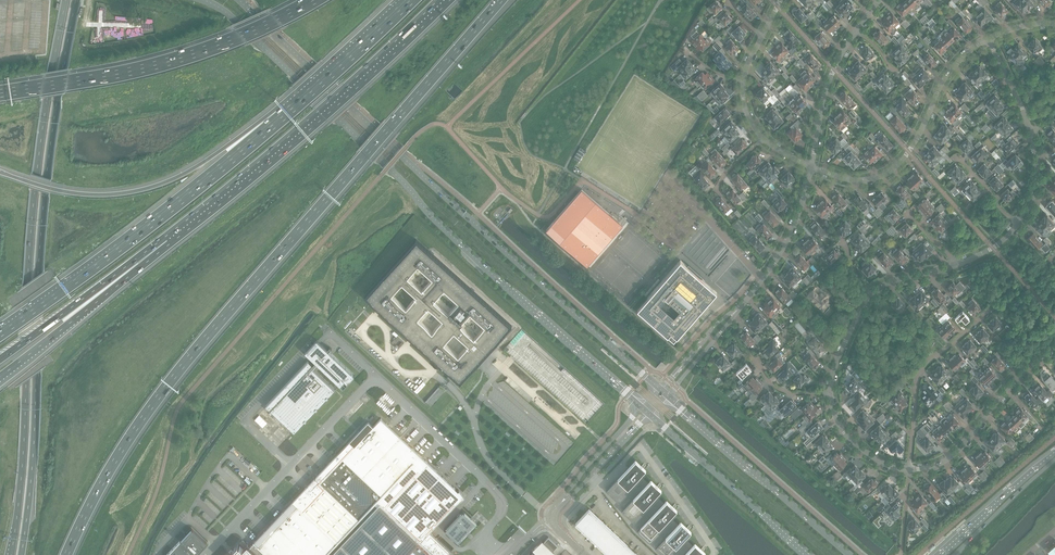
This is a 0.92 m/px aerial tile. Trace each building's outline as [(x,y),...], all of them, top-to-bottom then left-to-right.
[(722,7),(720,5),(718,3),(716,0),(707,8),(710,12),(712,10),(715,13),(722,7)] [(745,5),(741,8),(744,11),(744,12),(747,15),(751,19),(752,18),(756,15),(755,15),(756,14),(750,8),(752,5),(747,0),(741,0),(745,5)] [(839,2),(841,3),(848,11),(853,6),(849,2),(851,1),(849,0),(841,0),(839,2)] [(906,0),(902,4),(900,2),(908,12),(909,13),(914,9),(915,10),(906,0)] [(915,0),(906,0),(915,10),(920,6),(915,0)] [(1013,1),(1015,3),(1014,3),(1022,12),(1027,8),(1029,9),(1021,0),(1014,0),(1013,1)] [(1029,9),(1034,4),(1030,0),(1021,0),(1029,9)] [(908,12),(900,2),(895,7),(902,15),(903,14),(904,16),(908,12)] [(1008,11),(1000,2),(996,5),(998,7),(995,10),(1001,17),(1003,15),(1005,13),(1008,11)] [(841,3),(836,8),(843,17),(847,14),(846,12),(848,11),(841,3)] [(806,15),(799,8),(796,10),(796,9),(793,11),(794,12),(793,13),(801,21),(806,17),(810,21),(815,16),(811,11),(806,15)] [(991,15),(984,8),(979,13),(986,21),(990,18),(989,17),(990,17),(989,16),(991,15)] [(714,19),(709,23),(711,26),(719,18),(721,21),(719,23),(723,27),(724,26),(732,19),(730,16),(728,14),(726,12),(724,13),(722,11),(714,19)] [(891,12),(886,17),(895,28),(896,28),(895,27),(899,23),(898,22),(899,21),(891,12)] [(986,21),(979,13),(972,18),(976,22),(977,21),(980,25),(981,24),(986,21),(986,22),(986,21)] [(834,15),(828,20),(836,29),(840,26),(838,24),(840,22),(834,15)] [(887,19),(882,24),(890,33),(891,35),(893,35),(895,33),(895,32),(897,30),(896,28),(895,28),(886,17),(885,17),(887,19)] [(959,17),(955,20),(957,22),(966,32),(967,31),(968,32),(969,32),(970,32),(971,31),(971,30),(971,29),(971,28),(970,28),(972,27),(962,17),(961,19),(959,17)] [(827,19),(823,23),(824,24),(823,25),(829,32),(831,30),(833,32),(836,29),(828,20),(827,19)] [(745,33),(746,32),(743,28),(742,29),(739,26),(738,25),(736,25),(734,27),(734,28),(735,29),(733,31),(729,27),(726,30),(731,35),(733,33),(738,39),(739,39),(740,40),(743,37),(742,36),(743,36),(744,35),(745,34),(745,33)] [(797,39),(788,28),(782,33),(790,41),(787,44),(792,49),(795,46),(793,43),(797,39)] [(961,36),(954,28),(949,32),(946,29),(956,41),(961,36)] [(956,41),(946,29),(941,33),(950,43),(954,39),(956,41)] [(876,30),(872,33),(882,44),(887,39),(889,42),(892,39),(891,39),(887,34),(885,37),(880,30),(878,32),(876,30)] [(816,38),(814,40),(820,47),(822,45),(824,47),(825,46),(826,47),(827,47),(828,46),(829,46),(829,45),(829,44),(829,43),(830,42),(821,32),(815,37),(816,38)] [(950,43),(941,33),(936,37),(947,50),(947,49),(945,47),(950,43)] [(696,47),(706,37),(704,39),(700,35),(699,34),(691,42),(696,47)] [(894,36),(891,39),(892,39),(897,45),(899,43),(894,36)] [(703,50),(711,42),(706,37),(696,47),(698,45),(703,50)] [(947,50),(936,37),(936,38),(939,41),(934,46),(942,54),(947,50)] [(738,48),(731,40),(728,43),(729,44),(725,47),(731,54),(734,52),(736,50),(738,48)] [(1042,47),(1036,40),(1035,41),(1034,40),(1030,44),(1029,46),(1034,52),(1037,50),(1038,50),(1042,47)] [(789,51),(780,41),(775,46),(784,56),(789,51)] [(899,47),(892,53),(896,58),(895,60),(905,51),(908,48),(903,44),(901,41),(899,43),(897,45),(899,47)] [(731,63),(723,54),(725,52),(721,47),(716,42),(712,46),(718,52),(715,55),(716,57),(714,58),(718,61),(716,62),(720,67),(721,66),(724,69),(726,68),(727,69),(731,66),(730,64),(731,63)] [(1019,44),(1014,49),(1025,61),(1024,59),(1028,55),(1026,54),(1027,53),(1019,44)] [(784,56),(775,46),(777,48),(772,53),(779,61),(780,61),(781,62),(786,58),(784,56)] [(875,55),(868,47),(866,48),(866,47),(861,51),(862,52),(860,53),(866,60),(869,57),(871,59),(875,55)] [(1015,50),(1010,55),(1011,57),(1010,58),(1015,63),(1016,63),(1018,64),(1019,64),(1020,65),(1025,61),(1014,49),(1013,49),(1015,50)] [(900,65),(909,57),(904,52),(906,51),(905,51),(895,60),(900,65)] [(820,65),(811,54),(809,52),(804,57),(803,56),(800,59),(805,64),(807,61),(813,68),(815,66),(817,68),(820,65)] [(918,53),(916,55),(918,58),(919,59),(922,63),(923,64),(924,65),(924,64),(925,65),(927,63),(930,67),(932,65),(934,67),(938,64),(928,53),(923,58),(920,56),(918,53)] [(1045,62),(1039,56),(1036,59),(1041,64),(1042,65),(1045,62)] [(679,59),(670,67),(674,70),(678,67),(682,71),(681,73),(692,64),(687,58),(682,63),(681,62),(681,61),(679,59)] [(866,69),(858,60),(855,64),(856,65),(854,66),(861,74),(866,69)] [(778,71),(770,62),(765,66),(774,77),(773,75),(778,71)] [(681,73),(679,74),(684,79),(685,78),(686,78),(695,70),(690,65),(692,64),(681,73)] [(774,77),(765,66),(766,68),(761,72),(769,81),(774,77)] [(861,74),(854,66),(849,71),(851,73),(850,74),(855,80),(861,74)] [(973,70),(973,71),(982,81),(987,77),(986,75),(987,74),(986,73),(984,71),(985,70),(982,66),(980,68),(980,67),(978,68),(974,71),(973,70)] [(928,77),(925,73),(926,72),(922,67),(920,69),(919,68),(915,72),(923,81),(928,77)] [(805,70),(800,74),(811,86),(809,84),(815,79),(807,71),(806,71),(805,70)] [(970,76),(969,77),(975,84),(976,83),(978,85),(982,81),(973,71),(969,74),(970,75),(969,75),(970,76)] [(697,86),(709,75),(707,77),(702,72),(694,80),(695,80),(693,82),(697,86)] [(923,81),(915,72),(916,74),(911,78),(919,87),(923,84),(922,83),(923,81)] [(802,76),(798,80),(799,82),(798,82),(806,91),(811,86),(800,74),(802,76)] [(876,82),(875,83),(879,87),(889,78),(886,74),(885,75),(884,75),(883,74),(876,81),(876,82)] [(705,88),(714,80),(709,75),(697,86),(701,83),(705,88)] [(889,78),(879,87),(883,92),(884,90),(886,92),(890,89),(889,88),(893,85),(892,84),(892,83),(892,82),(889,78)] [(862,88),(857,82),(854,84),(860,91),(862,88)] [(973,91),(965,82),(961,85),(962,86),(960,88),(969,97),(973,93),(972,91),(973,91)] [(716,96),(724,90),(725,89),(720,83),(711,91),(712,92),(710,93),(715,98),(716,96)] [(771,97),(764,88),(762,90),(761,89),(757,93),(758,94),(756,95),(758,97),(760,99),(763,102),(765,104),(769,101),(772,104),(773,104),(778,99),(774,94),(771,97)] [(969,97),(960,88),(955,92),(959,96),(958,97),(961,101),(963,99),(964,101),(969,97)] [(699,98),(705,92),(703,90),(697,96),(699,98)] [(726,97),(728,95),(724,90),(716,96),(722,103),(727,98),(726,97)] [(920,97),(913,90),(910,93),(908,91),(905,94),(913,103),(915,101),(917,99),(920,97)] [(701,101),(708,95),(705,92),(699,98),(701,101)] [(985,100),(991,94),(989,92),(985,95),(983,97),(985,100)] [(856,105),(845,93),(844,94),(843,93),(842,93),(841,93),(841,94),(840,95),(840,96),(841,96),(841,97),(840,98),(849,108),(851,106),(852,108),(856,105)] [(806,102),(800,95),(795,100),(803,109),(806,106),(804,104),(806,102)] [(987,104),(985,105),(989,110),(998,101),(999,100),(998,98),(995,95),(986,103),(987,104)] [(911,112),(904,104),(906,102),(902,97),(897,101),(899,103),(896,106),(906,117),(911,112)] [(803,109),(795,100),(790,104),(796,111),(798,110),(799,112),(803,109)] [(989,110),(987,112),(994,120),(999,116),(997,114),(1000,111),(999,110),(1003,106),(998,101),(989,110)] [(961,111),(958,108),(954,103),(948,108),(959,120),(960,120),(956,116),(961,111)] [(970,109),(964,103),(961,106),(966,112),(970,109)] [(723,120),(731,112),(726,107),(713,119),(720,127),(725,122),(723,120)] [(959,120),(948,108),(950,110),(945,114),(954,125),(959,120)] [(771,122),(778,115),(780,114),(776,109),(774,111),(772,109),(767,113),(768,115),(766,117),(770,122),(771,122)] [(849,118),(842,110),(837,115),(846,125),(844,123),(849,118)] [(857,117),(851,110),(849,113),(854,119),(857,117)] [(905,126),(895,114),(889,119),(900,131),(901,130),(902,131),(903,131),(904,130),(905,130),(905,129),(905,128),(904,127),(905,126)] [(973,120),(968,115),(968,114),(965,116),(971,122),(973,120)] [(774,128),(783,120),(778,115),(771,122),(770,122),(769,123),(774,128)] [(846,125),(837,115),(836,115),(838,117),(833,122),(841,130),(846,125)] [(998,131),(1008,122),(1005,118),(1004,119),(1004,118),(1003,119),(1002,118),(995,124),(995,125),(994,127),(998,131)] [(803,131),(800,127),(802,125),(798,120),(790,127),(791,128),(786,133),(790,137),(791,136),(795,140),(796,139),(797,140),(801,136),(800,135),(802,134),(801,133),(803,131)] [(724,137),(736,126),(731,121),(722,129),(725,132),(722,135),(724,137)] [(1009,132),(1012,129),(1011,127),(1008,123),(1009,122),(1008,122),(998,131),(1002,136),(1004,135),(1005,136),(1009,133),(1009,132)] [(953,133),(946,125),(945,126),(944,126),(943,125),(939,129),(947,137),(953,133)] [(730,141),(739,133),(735,128),(736,126),(724,137),(726,139),(727,138),(730,141)] [(1047,133),(1054,141),(1052,144),(1054,147),(1054,132),(1052,128),(1047,133)] [(949,139),(947,137),(939,129),(940,130),(936,133),(936,134),(935,135),(938,138),(937,139),(941,143),(943,142),(944,143),(949,139)] [(892,145),(883,134),(878,139),(881,142),(883,146),(884,145),(887,149),(888,149),(889,149),(892,146),(892,145)] [(842,147),(839,144),(841,143),(837,138),(829,146),(830,147),(829,148),(833,152),(834,151),(835,153),(842,147)] [(1012,138),(1002,147),(1006,152),(1003,154),(1006,157),(1015,150),(1012,148),(1017,143),(1012,138)] [(737,154),(747,145),(746,143),(747,143),(747,142),(746,141),(746,140),(745,140),(744,140),(743,140),(742,139),(732,148),(737,154)] [(973,147),(970,144),(971,143),(968,139),(960,145),(961,146),(961,147),(964,151),(965,151),(967,152),(973,147)] [(998,147),(1004,141),(1002,139),(996,145),(998,147)] [(580,158),(587,146),(582,143),(575,154),(580,158)] [(724,151),(727,148),(730,145),(728,143),(722,148),(724,151)] [(861,162),(854,154),(856,152),(853,149),(850,144),(845,149),(848,153),(844,157),(854,168),(854,167),(860,162),(861,162)] [(882,155),(873,144),(868,149),(877,160),(882,155)] [(942,155),(934,146),(928,150),(938,161),(942,157),(941,155),(942,155)] [(986,158),(990,154),(991,154),(988,150),(985,153),(981,148),(970,157),(975,163),(984,155),(986,158)] [(877,160),(868,149),(862,154),(870,162),(875,158),(877,160)] [(938,161),(928,150),(929,152),(924,156),(932,165),(938,161)] [(726,161),(717,151),(711,156),(720,166),(721,165),(722,165),(722,166),(723,166),(724,165),(725,165),(725,164),(725,163),(725,162),(726,161)] [(952,161),(947,154),(944,156),(950,163),(952,161)] [(753,168),(761,161),(760,160),(761,160),(758,156),(758,157),(755,155),(755,156),(754,155),(751,158),(752,158),(746,164),(751,169),(747,173),(749,175),(750,175),(755,170),(753,168)] [(1019,166),(1023,163),(1017,155),(1014,157),(1013,156),(1008,161),(1006,159),(999,164),(1001,167),(1003,168),(1007,165),(1012,171),(1019,165),(1019,166)] [(716,171),(710,165),(713,162),(708,157),(705,160),(706,161),(701,165),(712,178),(715,174),(714,172),(716,171)] [(764,176),(774,166),(773,167),(768,162),(759,170),(760,171),(759,172),(763,177),(764,176)] [(991,172),(984,163),(978,169),(980,171),(979,172),(983,175),(985,177),(991,172)] [(770,179),(779,171),(774,166),(764,176),(768,180),(770,179)] [(953,178),(962,170),(961,171),(957,167),(956,166),(952,170),(951,169),(947,172),(953,178)] [(940,174),(934,168),(932,170),(937,177),(940,174)] [(710,184),(703,176),(705,174),(700,169),(692,176),(704,189),(710,184)] [(958,184),(965,177),(964,176),(965,175),(964,175),(965,174),(962,170),(953,178),(958,184)] [(939,179),(946,173),(944,171),(940,174),(937,177),(939,179)] [(790,183),(794,180),(793,178),(794,178),(790,173),(789,174),(788,172),(781,178),(784,181),(782,183),(787,188),(791,184),(790,183)] [(923,180),(917,173),(915,175),(913,173),(910,176),(919,186),(924,182),(922,181),(923,180)] [(748,186),(737,174),(736,175),(735,174),(734,174),(733,174),(733,175),(732,176),(732,177),(733,178),(732,179),(741,189),(743,187),(745,189),(748,186)] [(919,186),(910,176),(907,179),(908,181),(907,182),(913,189),(914,188),(915,190),(919,186)] [(1003,184),(995,176),(989,182),(991,184),(994,188),(994,187),(997,190),(1003,184)] [(1017,186),(1015,183),(1016,183),(1013,180),(1008,184),(1011,187),(1012,186),(1014,188),(1017,186)] [(966,195),(976,186),(973,182),(972,183),(971,182),(971,183),(970,182),(962,188),(963,189),(961,190),(966,195)] [(898,189),(896,191),(901,197),(899,199),(905,206),(907,208),(910,206),(903,199),(909,194),(900,184),(896,187),(898,189)] [(975,196),(979,192),(978,191),(979,191),(975,187),(976,186),(966,195),(970,200),(971,198),(973,200),(976,197),(975,196)] [(623,225),(582,189),(546,229),(587,265),(623,225)] [(745,199),(741,194),(738,196),(733,190),(731,191),(729,189),(725,193),(735,203),(740,198),(743,201),(745,199)] [(1007,202),(1015,195),(1012,191),(1011,192),(1008,189),(1001,195),(1003,197),(1003,198),(1004,200),(1005,199),(1007,202)] [(749,198),(743,191),(741,194),(745,199),(746,200),(749,198)] [(881,192),(872,200),(877,206),(878,207),(881,211),(886,206),(884,204),(888,200),(886,198),(887,198),(886,197),(887,196),(885,194),(884,195),(882,192),(881,192)] [(835,193),(831,197),(839,205),(841,207),(842,209),(848,204),(849,205),(851,203),(846,198),(844,200),(839,194),(837,195),(835,193)] [(854,201),(853,201),(863,212),(868,208),(877,218),(880,215),(876,210),(870,203),(868,205),(859,196),(856,199),(856,198),(854,200),(854,201)] [(730,207),(721,197),(720,198),(719,198),(718,197),(717,198),(716,198),(716,199),(716,200),(716,201),(717,201),(715,202),(724,212),(730,207)] [(784,205),(786,203),(781,198),(779,199),(778,197),(773,201),(775,204),(773,205),(778,211),(780,208),(781,209),(784,206),(784,205)] [(832,206),(824,198),(819,202),(830,214),(828,212),(832,208),(831,207),(832,206)] [(899,198),(894,202),(895,203),(896,203),(901,209),(904,206),(905,206),(905,207),(905,206),(899,199),(899,198)] [(769,205),(764,199),(761,202),(767,208),(769,205)] [(920,212),(931,203),(927,199),(925,200),(925,199),(918,205),(919,207),(917,209),(920,212)] [(1052,201),(1051,200),(1047,204),(1048,205),(1047,206),(1054,215),(1054,204),(1052,201)] [(830,214),(819,202),(821,205),(816,209),(823,218),(824,217),(825,218),(830,214)] [(934,209),(933,209),(935,207),(931,203),(920,212),(923,215),(925,214),(927,216),(934,209)] [(900,216),(897,213),(898,213),(896,211),(893,209),(885,217),(888,221),(890,219),(893,222),(900,216)] [(779,221),(770,211),(768,213),(766,211),(763,214),(773,226),(774,225),(775,225),(776,226),(777,225),(778,225),(778,224),(778,223),(778,222),(779,221)] [(934,227),(945,218),(944,218),(940,214),(939,215),(938,215),(930,222),(934,227)] [(954,224),(960,219),(960,218),(958,216),(952,221),(954,224)] [(1041,220),(1042,221),(1051,231),(1054,227),(1054,226),(1054,225),(1054,224),(1048,217),(1047,218),(1046,217),(1046,218),(1045,217),(1041,220)] [(941,231),(950,223),(945,218),(934,227),(934,228),(937,226),(941,231)] [(859,228),(864,224),(865,223),(863,220),(856,226),(859,228)] [(823,229),(816,221),(810,226),(820,237),(823,234),(825,236),(830,232),(825,227),(823,229)] [(851,230),(848,227),(850,225),(846,221),(838,228),(839,229),(838,230),(842,234),(843,234),(844,235),(851,230)] [(1038,225),(1037,226),(1041,230),(1040,231),(1043,235),(1045,236),(1051,231),(1042,221),(1038,225)] [(905,237),(912,230),(910,227),(909,225),(906,223),(899,229),(903,233),(902,234),(905,237)] [(772,234),(763,224),(761,226),(760,224),(756,227),(767,239),(768,238),(769,239),(770,239),(771,238),(772,237),(772,236),(771,235),(772,234)] [(885,236),(894,228),(892,225),(886,231),(887,233),(885,235),(885,236)] [(890,236),(896,230),(894,228),(885,236),(887,238),(890,235),(890,236)] [(856,247),(866,237),(862,233),(860,234),(859,232),(855,236),(856,237),(852,240),(853,241),(853,242),(856,246),(856,247)] [(1043,244),(1033,233),(1028,239),(1031,243),(1033,245),(1037,249),(1040,246),(1041,247),(1046,252),(1051,248),(1048,244),(1046,243),(1043,245),(1042,244),(1043,244)] [(765,246),(761,242),(762,242),(759,239),(758,239),(755,236),(753,235),(749,239),(751,240),(750,240),(760,251),(761,250),(761,251),(764,248),(764,247),(765,246)] [(819,244),(812,238),(811,239),(809,237),(805,240),(815,250),(819,247),(818,245),(819,244)] [(869,244),(869,243),(870,242),(866,237),(856,247),(859,250),(860,250),(861,250),(862,251),(869,244)] [(512,325),(418,240),(416,239),(364,296),(372,303),(460,383),(512,325)] [(815,250),(805,240),(802,243),(804,245),(802,247),(808,254),(809,253),(810,255),(815,250)] [(932,252),(924,243),(923,244),(922,243),(917,247),(926,257),(932,252)] [(926,257),(917,247),(913,250),(914,252),(912,254),(917,259),(918,258),(920,260),(925,256),(926,257)] [(909,260),(898,248),(892,253),(890,251),(888,253),(893,259),(896,257),(901,263),(903,262),(905,264),(909,260)] [(831,262),(841,253),(838,250),(836,251),(834,249),(828,255),(826,253),(825,253),(821,257),(824,260),(826,258),(831,262)] [(893,263),(884,253),(882,251),(877,256),(876,255),(873,257),(880,265),(883,263),(886,266),(888,264),(890,266),(893,263)] [(809,264),(800,254),(799,255),(798,255),(797,255),(796,255),(795,256),(795,257),(796,258),(794,259),(803,269),(809,264)] [(717,292),(702,278),(703,277),(688,264),(687,266),(680,260),(637,309),(674,341),(717,292)] [(874,270),(876,268),(870,262),(869,263),(867,261),(862,265),(864,267),(862,269),(868,275),(870,273),(871,274),(874,271),(874,270)] [(801,276),(793,267),(787,272),(788,273),(797,282),(801,278),(800,277),(801,276)] [(797,282),(788,273),(783,278),(785,280),(784,281),(789,286),(791,284),(792,286),(797,282)] [(808,274),(805,276),(811,283),(813,280),(808,274)] [(811,283),(805,276),(802,279),(808,286),(811,283)] [(949,286),(946,289),(953,295),(956,292),(957,293),(960,290),(964,287),(960,282),(956,285),(953,282),(951,285),(951,284),(949,286)] [(813,290),(808,296),(814,303),(814,304),(815,305),(816,306),(817,306),(818,306),(823,310),(823,311),(828,306),(827,305),(829,303),(827,301),(828,300),(828,299),(827,298),(831,294),(823,287),(821,289),(823,291),(820,294),(819,294),(818,295),(817,296),(812,292),(814,290),(813,290)] [(795,297),(790,292),(788,294),(782,288),(780,290),(778,288),(775,291),(786,304),(791,299),(792,300),(795,297)] [(951,299),(946,293),(943,295),(938,289),(936,290),(934,288),(930,292),(940,302),(944,298),(948,302),(951,299)] [(927,300),(929,298),(924,293),(923,294),(921,292),(916,296),(914,295),(924,305),(928,302),(927,300)] [(924,305),(914,295),(909,300),(917,309),(922,304),(923,306),(924,305)] [(780,306),(772,297),(767,302),(778,314),(776,312),(780,308),(779,306),(780,306)] [(902,307),(905,304),(899,298),(897,299),(896,298),(892,302),(893,303),(892,304),(899,312),(903,309),(902,307)] [(938,305),(933,298),(930,301),(936,307),(938,305)] [(980,308),(972,299),(969,303),(971,305),(967,307),(974,314),(976,312),(978,311),(978,310),(980,308)] [(778,314),(767,302),(764,304),(766,306),(763,309),(771,317),(772,316),(773,318),(778,314)] [(915,310),(909,304),(906,307),(912,313),(915,310)] [(943,304),(940,306),(946,313),(949,311),(943,304)] [(946,313),(940,306),(937,309),(942,316),(946,313)] [(969,318),(963,311),(955,318),(961,325),(969,318)] [(767,321),(759,312),(753,317),(754,318),(763,327),(767,324),(766,322),(767,321)] [(993,330),(1001,323),(995,317),(993,319),(993,318),(989,322),(990,322),(987,324),(993,330)] [(763,327),(754,318),(749,323),(751,325),(750,326),(755,332),(757,330),(758,331),(763,327)] [(933,324),(927,318),(925,320),(930,327),(933,324)] [(955,328),(954,327),(946,318),(941,323),(943,326),(951,334),(955,331),(953,329),(955,328)] [(779,325),(773,319),(771,322),(777,328),(779,325)] [(951,334),(943,326),(938,330),(944,337),(946,335),(948,337),(951,334)] [(826,349),(820,343),(823,340),(813,328),(809,331),(814,337),(812,339),(811,338),(810,339),(809,340),(808,341),(809,341),(809,342),(808,343),(819,355),(826,349)] [(986,336),(988,334),(983,328),(980,330),(976,333),(977,333),(974,336),(980,342),(982,340),(984,342),(988,338),(986,336)] [(604,405),(564,368),(558,374),(528,347),(533,341),(521,330),(504,349),(510,355),(516,360),(585,423),(586,424),(604,405)] [(759,341),(754,336),(752,338),(747,332),(745,334),(743,332),(739,335),(749,345),(754,340),(757,343),(759,341)] [(335,390),(313,369),(317,364),(320,366),(323,369),(340,385),(343,387),(342,387),(343,388),(355,375),(329,351),(331,349),(332,349),(330,347),(327,349),(317,339),(305,352),(315,362),(312,365),(308,361),(266,406),(270,410),(269,411),(271,410),(295,433),(335,390)] [(767,358),(778,349),(775,345),(777,343),(773,339),(768,343),(770,346),(762,353),(767,358)] [(967,353),(976,346),(970,340),(968,342),(967,341),(964,344),(964,345),(962,347),(967,353)] [(741,351),(734,344),(733,345),(732,344),(728,348),(729,349),(727,350),(733,357),(736,354),(737,355),(741,351)] [(988,351),(983,344),(980,347),(986,353),(988,351)] [(808,352),(803,357),(805,359),(814,369),(818,366),(816,364),(818,362),(813,356),(815,354),(810,348),(806,351),(808,352)] [(1004,364),(999,358),(1001,356),(997,351),(994,354),(996,357),(991,361),(1001,371),(1004,368),(1002,366),(1004,364)] [(772,372),(784,361),(779,356),(780,355),(778,353),(773,357),(775,360),(769,365),(771,367),(769,369),(772,372)] [(955,353),(952,356),(960,365),(962,367),(967,362),(964,359),(959,353),(957,355),(955,353)] [(726,365),(729,362),(724,356),(722,357),(721,356),(717,360),(718,361),(716,362),(724,370),(728,367),(726,365)] [(950,361),(948,363),(954,369),(960,365),(952,356),(948,359),(950,361)] [(784,370),(776,377),(781,382),(792,373),(793,374),(798,370),(789,361),(782,367),(784,370)] [(737,371),(737,372),(741,377),(737,382),(739,384),(741,382),(746,378),(745,378),(743,376),(752,369),(751,368),(751,369),(746,363),(745,364),(737,371)] [(803,373),(809,367),(806,364),(800,369),(803,373)] [(949,373),(942,366),(941,367),(941,366),(940,367),(939,366),(935,369),(945,379),(949,375),(948,374),(949,373)] [(995,374),(989,367),(984,372),(992,381),(995,378),(993,376),(995,374)] [(945,379),(935,369),(936,370),(932,374),(931,375),(934,379),(933,380),(937,384),(939,382),(940,383),(945,379)] [(849,383),(847,385),(848,386),(847,387),(851,391),(852,390),(853,392),(860,386),(861,385),(860,384),(865,380),(856,370),(852,374),(855,377),(851,381),(850,381),(849,382),(849,383)] [(992,381),(984,372),(978,377),(985,383),(987,382),(988,384),(992,381)] [(800,373),(794,379),(795,381),(794,382),(798,386),(799,385),(800,386),(805,382),(806,381),(808,383),(811,380),(809,377),(808,378),(805,375),(803,376),(800,373)] [(1042,378),(1053,390),(1054,388),(1054,381),(1051,377),(1050,378),(1047,375),(1047,374),(1046,374),(1042,378)] [(978,381),(973,376),(973,375),(970,377),(976,384),(978,381)] [(744,385),(742,386),(747,391),(749,389),(759,380),(756,377),(754,379),(752,377),(746,383),(744,385)] [(750,398),(748,400),(750,402),(755,398),(758,395),(756,393),(762,387),(760,385),(762,384),(759,380),(749,389),(752,393),(749,396),(750,398)] [(1039,383),(1034,388),(1043,399),(1042,400),(1045,402),(1046,403),(1049,400),(1049,398),(1053,394),(1049,389),(1046,391),(1040,384),(1039,383)] [(938,394),(934,390),(932,388),(929,384),(928,385),(927,384),(925,384),(923,385),(923,388),(924,388),(923,389),(926,393),(921,398),(922,399),(922,400),(924,402),(925,402),(926,403),(931,399),(932,400),(937,395),(941,400),(945,397),(943,395),(940,392),(938,394)] [(981,393),(983,391),(977,385),(974,387),(973,387),(969,390),(976,398),(977,396),(978,397),(982,394),(981,393)] [(425,403),(421,407),(426,412),(446,391),(446,390),(444,389),(442,391),(439,388),(425,402),(425,403)] [(967,394),(962,388),(959,391),(964,397),(967,394)] [(864,401),(859,397),(862,394),(859,391),(854,396),(856,398),(848,406),(853,411),(864,401)] [(894,406),(905,396),(900,391),(892,399),(889,401),(892,404),(894,406)] [(1036,399),(1029,392),(1029,391),(1023,396),(1033,407),(1037,402),(1040,405),(1043,402),(1038,397),(1036,399)] [(764,394),(760,397),(762,399),(761,400),(765,405),(775,396),(774,396),(770,392),(769,393),(768,392),(765,395),(764,394)] [(765,414),(762,417),(764,419),(766,418),(778,407),(778,406),(776,404),(778,402),(777,401),(778,401),(777,400),(778,399),(775,396),(765,405),(768,409),(764,412),(765,414)] [(899,411),(907,404),(903,399),(905,397),(905,396),(894,406),(899,411)] [(972,407),(970,404),(969,403),(970,402),(967,398),(964,400),(963,398),(959,402),(967,411),(972,407)] [(866,407),(872,402),(870,399),(864,405),(866,407)] [(778,407),(766,418),(769,422),(779,412),(780,413),(781,412),(785,415),(796,405),(795,404),(796,403),(793,400),(792,401),(791,400),(788,404),(787,403),(780,409),(778,407)] [(797,408),(791,414),(794,418),(803,411),(806,414),(802,417),(814,406),(810,401),(802,408),(800,406),(797,408)] [(951,409),(946,402),(943,405),(949,411),(951,409)] [(968,413),(967,411),(959,402),(954,406),(956,408),(955,409),(963,417),(968,413)] [(803,424),(798,429),(801,432),(808,426),(812,422),(810,420),(817,414),(812,409),(815,407),(814,406),(802,417),(804,419),(801,422),(803,424)] [(1027,415),(1020,407),(1015,411),(1025,424),(1026,423),(1022,420),(1027,415)] [(861,423),(870,415),(866,411),(865,412),(863,410),(858,415),(859,416),(856,418),(861,423)] [(1025,424),(1015,411),(1014,412),(1016,414),(1012,418),(1021,428),(1025,424)] [(878,421),(883,417),(885,416),(882,413),(876,419),(878,421)] [(865,429),(873,422),(873,421),(874,419),(870,415),(861,423),(860,424),(865,429)] [(1037,422),(1032,415),(1028,418),(1034,425),(1037,422)] [(961,424),(953,416),(948,420),(945,416),(945,417),(956,429),(961,424)] [(956,429),(945,417),(940,421),(949,431),(953,427),(955,429),(956,429)] [(451,551),(430,531),(455,504),(465,497),(459,490),(458,491),(440,474),(381,418),(373,425),(372,425),(368,421),(258,537),(245,552),(243,550),(238,545),(238,544),(233,550),(231,549),(228,551),(230,553),(228,554),(448,554),(451,551)] [(1021,428),(1012,418),(1007,422),(1005,420),(1016,432),(1021,428)] [(904,425),(898,419),(896,421),(901,427),(904,425)] [(1016,432),(1005,420),(1000,425),(1007,433),(1012,429),(1016,432)] [(815,434),(822,427),(817,421),(807,431),(810,434),(808,435),(809,437),(804,442),(806,445),(811,441),(817,436),(815,434)] [(949,431),(940,421),(941,423),(936,427),(946,437),(944,435),(949,431)] [(930,430),(925,424),(922,426),(928,432),(930,430)] [(875,438),(885,429),(884,430),(879,425),(871,432),(873,433),(872,433),(872,434),(875,438)] [(928,432),(922,426),(920,428),(925,435),(928,432)] [(946,437),(936,427),(937,428),(933,431),(934,433),(933,433),(941,442),(946,437)] [(889,437),(888,435),(889,434),(885,429),(875,438),(876,438),(880,442),(880,441),(881,442),(885,439),(885,440),(889,437)] [(901,441),(901,439),(900,438),(905,433),(902,430),(898,433),(895,436),(897,438),(891,444),(890,444),(889,445),(888,446),(889,447),(888,448),(891,451),(892,450),(893,451),(894,451),(897,451),(898,451),(899,452),(899,451),(900,452),(904,449),(903,448),(904,447),(900,443),(901,442),(901,441)] [(1005,440),(998,433),(998,432),(996,433),(995,433),(992,436),(1001,446),(1005,442),(1004,441),(1005,440)] [(818,449),(828,441),(829,440),(825,436),(824,437),(824,436),(823,437),(822,435),(815,442),(819,447),(818,449)] [(1001,446),(992,436),(991,436),(992,437),(987,442),(990,446),(990,447),(993,450),(995,449),(996,450),(1001,446)] [(932,446),(934,444),(930,440),(928,438),(925,440),(923,439),(919,442),(927,450),(928,449),(929,450),(933,446),(932,446)] [(828,441),(818,449),(822,453),(824,452),(825,454),(829,450),(829,449),(832,446),(831,445),(828,441)] [(991,458),(985,451),(983,453),(981,451),(978,454),(987,464),(986,462),(991,458)] [(833,465),(843,456),(840,452),(838,454),(837,452),(830,458),(835,463),(833,465)] [(987,464),(978,454),(975,457),(976,459),(974,461),(981,467),(982,466),(983,468),(987,464)] [(846,463),(844,461),(846,459),(843,456),(833,465),(837,469),(839,468),(839,469),(846,463)] [(1005,462),(1000,456),(996,459),(1002,465),(1005,462)] [(644,474),(641,472),(645,467),(635,458),(617,477),(605,490),(618,502),(644,474)] [(1002,465),(996,459),(994,461),(999,467),(1002,465)] [(850,468),(846,471),(848,473),(847,474),(851,479),(860,470),(856,466),(856,467),(855,465),(851,468),(850,468)] [(977,473),(971,466),(969,468),(967,466),(963,469),(973,479),(977,475),(976,473),(977,473)] [(851,479),(850,480),(855,485),(864,476),(863,475),(864,475),(863,474),(864,473),(861,469),(860,470),(851,479)] [(973,479),(963,469),(960,472),(962,474),(960,475),(966,482),(967,481),(968,483),(973,479)] [(833,479),(840,473),(838,470),(831,476),(833,479)] [(836,481),(842,475),(840,473),(833,479),(836,481)] [(985,478),(981,473),(979,475),(984,481),(987,479),(985,478)] [(956,485),(958,483),(955,479),(953,477),(952,478),(950,476),(945,481),(953,490),(958,486),(956,485)] [(657,492),(661,487),(651,478),(633,497),(633,498),(621,510),(634,522),(660,494),(657,492)] [(856,488),(853,490),(856,494),(862,489),(866,494),(868,491),(879,482),(875,479),(873,480),(872,478),(866,484),(863,481),(858,486),(856,488)] [(953,490),(945,481),(944,479),(939,484),(947,493),(948,492),(949,494),(953,490)] [(884,497),(893,488),(888,483),(886,485),(885,484),(880,489),(881,491),(880,492),(884,497)] [(939,494),(931,485),(925,490),(934,501),(939,497),(943,501),(947,498),(942,492),(939,494)] [(890,501),(899,493),(894,487),(893,488),(884,497),(888,501),(889,500),(890,501)] [(927,502),(920,493),(915,498),(925,510),(926,510),(922,506),(927,502)] [(955,502),(950,496),(947,498),(953,504),(955,502)] [(673,512),(677,507),(667,498),(648,517),(648,518),(636,530),(649,542),(676,514),(673,512)] [(925,510),(915,498),(914,498),(916,501),(911,505),(919,514),(920,513),(921,514),(925,510)] [(937,508),(931,501),(929,504),(934,510),(937,508)] [(900,514),(896,510),(900,507),(897,503),(892,507),(890,505),(885,509),(882,512),(885,515),(891,522),(900,514)] [(575,522),(610,554),(639,554),(589,508),(575,522)] [(459,543),(476,524),(463,512),(445,531),(459,543)] [(929,524),(923,518),(921,520),(924,524),(926,526),(929,524)] [(681,519),(665,536),(655,548),(663,554),(672,554),(690,536),(687,533),(691,529),(681,519)] [(917,528),(920,525),(915,519),(913,520),(912,519),(908,523),(909,524),(908,525),(914,532),(918,529),(917,528)] [(195,554),(195,553),(205,542),(205,543),(206,542),(191,528),(190,529),(191,529),(180,540),(179,540),(166,554),(194,554),(195,554)] [(554,553),(552,552),(558,546),(548,537),(543,543),(541,541),(532,550),(533,549),(534,550),(530,554),(529,553),(530,552),(527,554),(552,554),(554,553)] [(705,550),(695,541),(681,554),(701,554),(705,550)]
